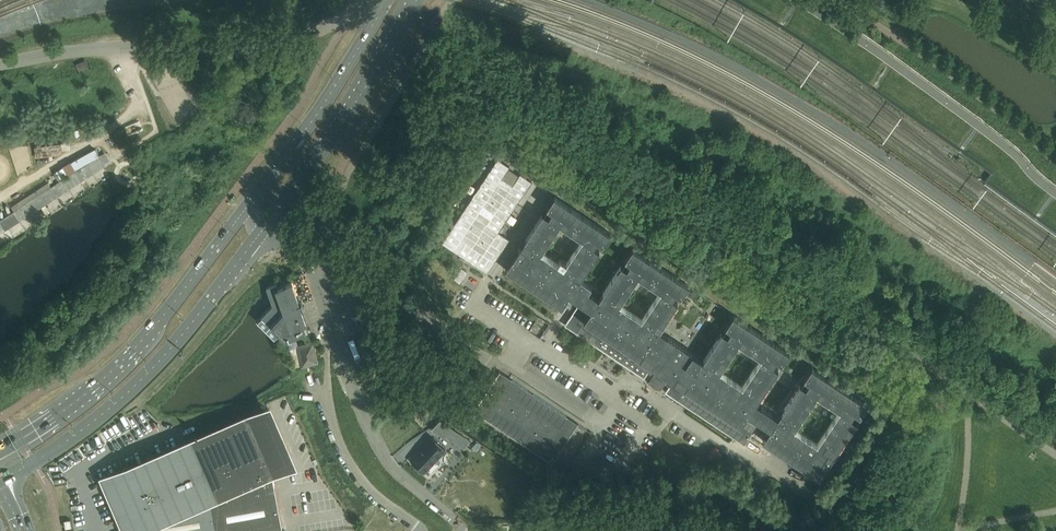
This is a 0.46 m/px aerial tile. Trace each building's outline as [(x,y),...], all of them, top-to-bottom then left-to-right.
[(100,156),(100,157),(104,164),(105,165),(111,161),(105,152),(104,153),(100,146),(87,153),(72,161),(63,166),(63,167),(54,172),(59,180),(68,175),(84,165),(100,156)] [(104,164),(100,157),(0,221),(5,228),(19,218),(104,164)] [(498,159),(442,243),(487,273),(510,239),(499,232),(532,182),(520,174),(513,185),(502,178),(510,167),(498,159)] [(779,369),(773,366),(776,361),(782,364),(790,353),(733,315),(725,327),(731,331),(728,336),(722,332),(704,360),(659,331),(678,303),(672,299),(676,294),(681,298),(689,286),(633,248),(625,260),(631,264),(627,269),(622,265),(603,293),(581,279),(600,251),(594,247),(597,242),(603,246),(611,234),(554,196),(547,208),(552,212),(549,217),(543,213),(506,270),(562,307),(570,296),(580,303),(565,325),(644,377),(648,372),(670,387),(666,392),(745,444),(760,422),(770,429),(763,441),(819,478),(845,439),(857,421),(851,418),(855,413),(860,416),(868,405),(812,367),(804,379),(809,383),(806,388),(800,384),(778,417),(756,403),(779,369)] [(279,287),(278,283),(277,282),(267,286),(268,291),(273,305),(263,315),(270,322),(269,323),(279,334),(286,340),(309,332),(301,310),(304,308),(302,303),(297,297),(292,283),(279,287)] [(490,344),(479,336),(476,341),(487,348),(490,344)] [(298,346),(299,347),(303,365),(317,362),(313,343),(298,346)] [(296,367),(303,365),(299,347),(290,349),(296,367)] [(500,372),(498,375),(474,411),(552,463),(578,424),(500,372)] [(199,439),(216,530),(270,530),(283,529),(271,466),(291,457),(270,408),(199,439)] [(432,437),(411,460),(424,473),(446,450),(432,437)] [(199,439),(108,478),(115,495),(112,496),(114,501),(117,500),(129,527),(147,519),(149,530),(216,530),(199,439)]
